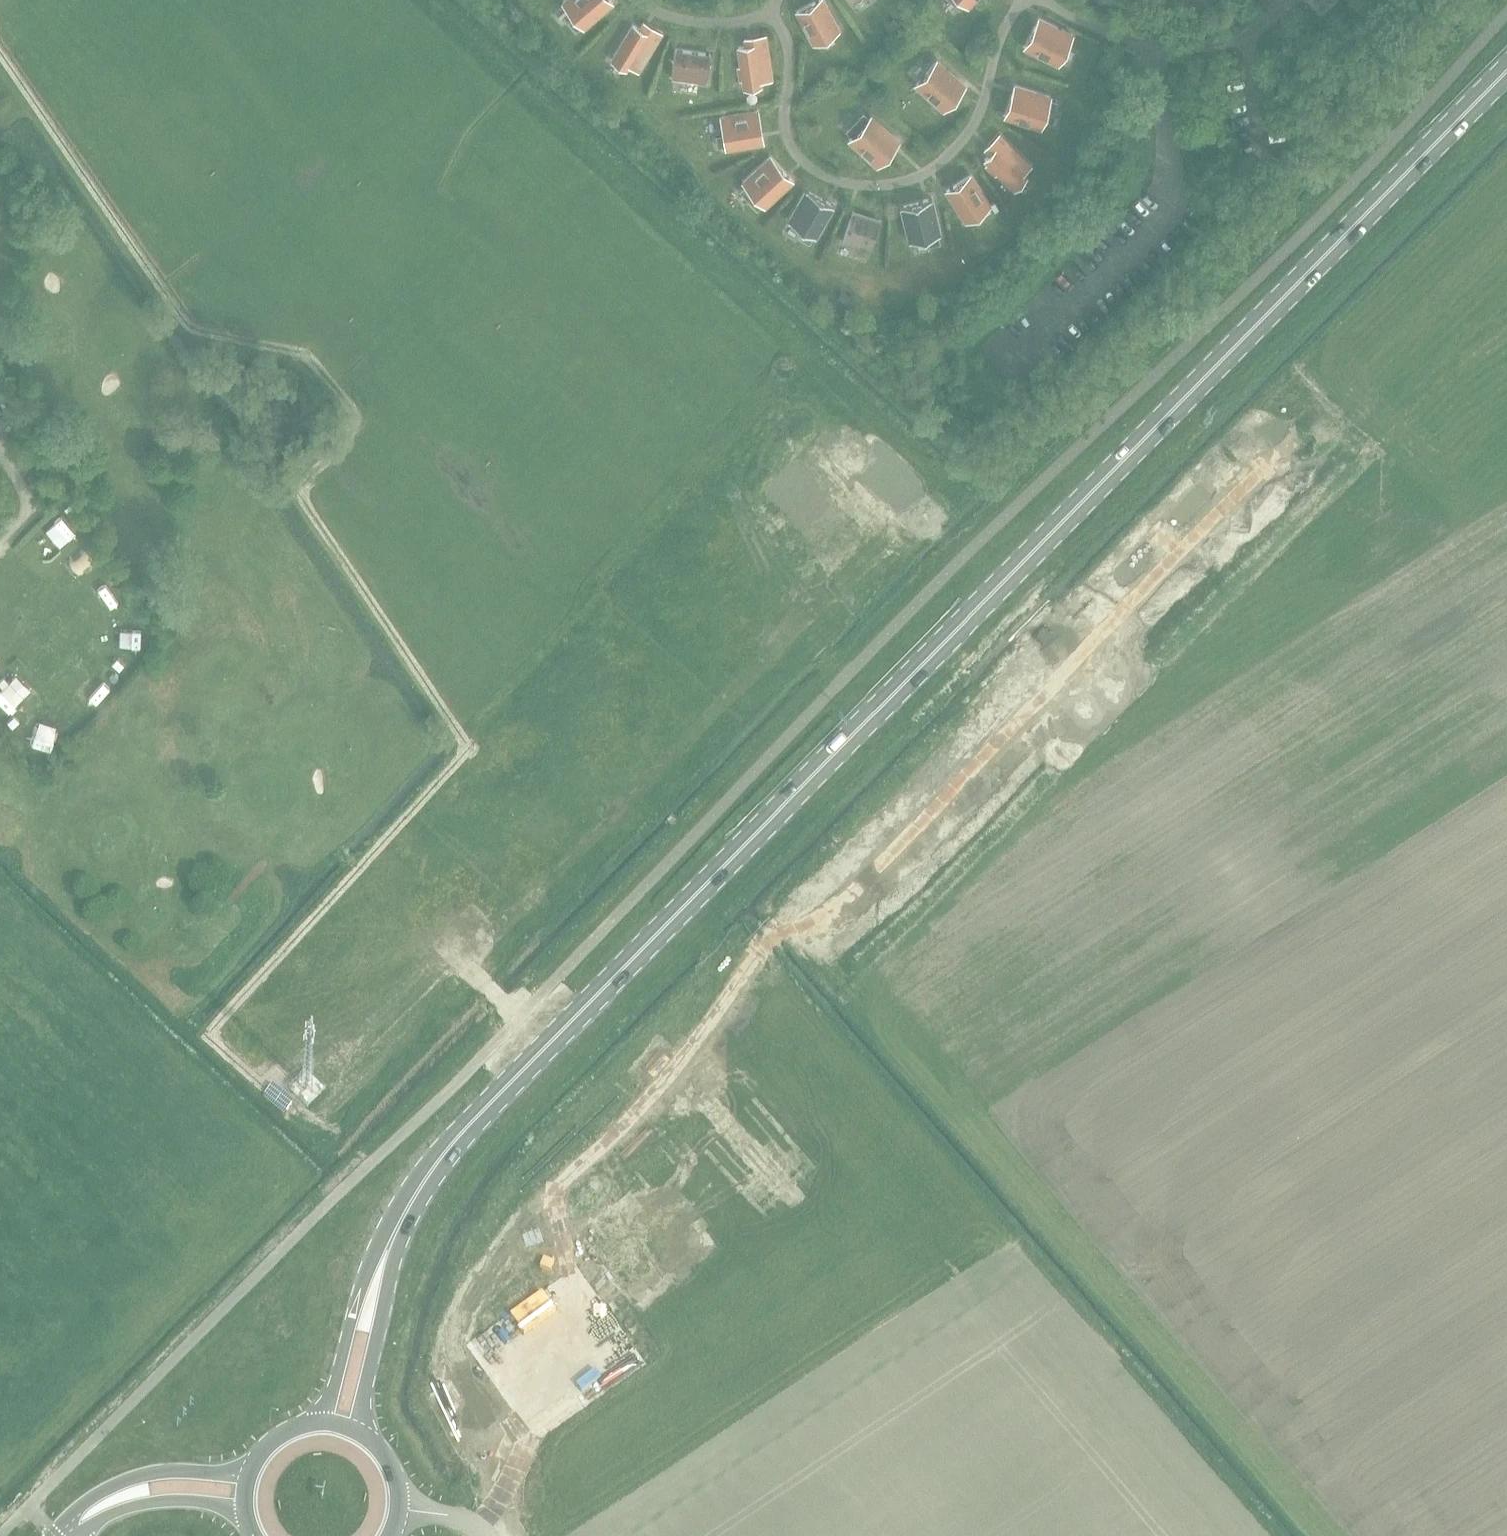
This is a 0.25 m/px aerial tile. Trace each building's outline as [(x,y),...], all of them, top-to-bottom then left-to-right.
[(613,3),(611,0),(562,0),(560,2),(573,17),(568,21),(576,30),(581,25),(583,28),(613,3)] [(824,0),(814,0),(794,11),(812,44),(840,30),(824,0)] [(902,16),(896,10),(891,15),(897,20),(902,16)] [(1073,33),(1038,16),(1022,48),(1058,65),(1073,33)] [(638,72),(663,32),(643,20),(639,27),(631,22),(608,59),(625,70),(628,66),(638,72)] [(773,80),(766,34),(743,37),(744,44),(736,45),(742,89),(761,86),(761,82),(773,80)] [(671,76),(705,81),(709,53),(675,48),(671,76)] [(913,84),(942,111),(966,84),(936,58),(913,84)] [(1051,95),(1013,83),(1002,116),(1040,128),(1046,109),(1054,112),(1057,101),(1050,98),(1051,95)] [(724,149),(764,143),(758,108),(719,114),(722,134),(715,135),(717,146),(723,145),(724,149)] [(876,167),(900,140),(871,113),(868,116),(863,112),(855,120),(861,125),(847,140),(876,167)] [(1032,165),(999,132),(983,148),(988,154),(982,160),(1013,190),(1027,176),(1024,173),(1032,165)] [(765,207),(793,181),(769,154),(740,181),(754,196),(749,201),(758,210),(761,205),(765,207)] [(991,205),(970,173),(944,190),(965,222),(991,205)] [(815,236),(833,205),(804,188),(785,220),(802,230),(799,236),(809,242),(813,235),(815,236)] [(940,234),(931,198),(897,206),(906,242),(926,237),(928,246),(939,243),(937,235),(940,234)] [(853,213),(842,247),(869,256),(880,222),(853,213)] [(852,295),(841,290),(836,299),(847,305),(852,295)]
